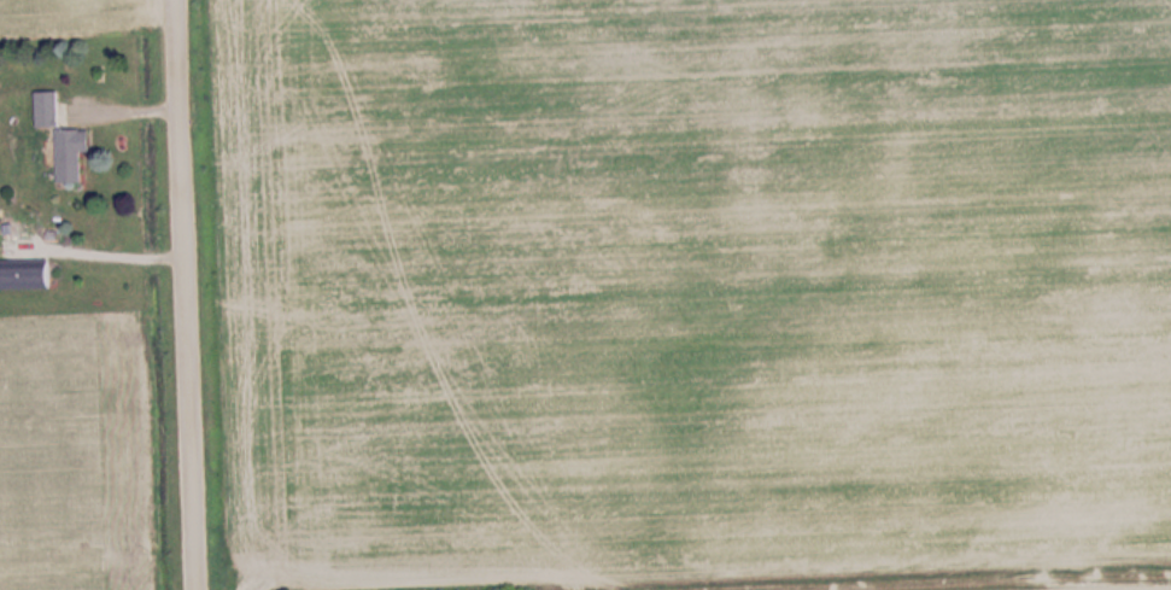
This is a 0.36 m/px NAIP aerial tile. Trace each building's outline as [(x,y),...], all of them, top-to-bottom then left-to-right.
[(38,93),(38,127),(62,127),(62,93),(38,93)] [(93,153),(93,131),(61,131),(61,186),(86,186),(86,153),(93,153)] [(57,289),(57,261),(0,261),(0,289),(57,289)]
